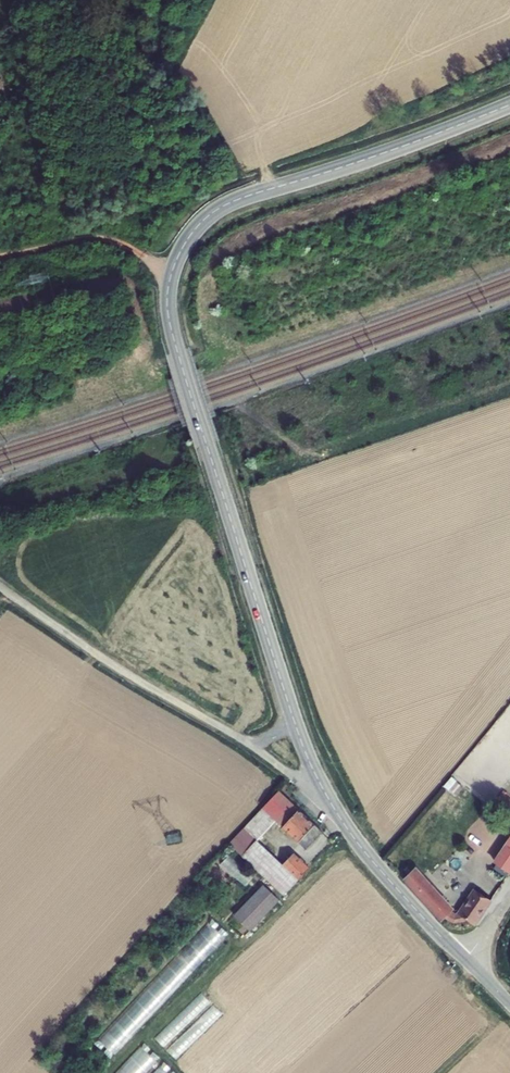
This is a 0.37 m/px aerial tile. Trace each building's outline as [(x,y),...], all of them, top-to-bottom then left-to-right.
[(312,830),(277,799),(243,836),(253,845),(270,826),(296,849),(303,855),(320,837),(312,830)] [(493,859),(495,861),(493,865),(508,874),(509,871),(509,831),(493,859)] [(240,834),(225,850),(283,901),(298,885),(283,872),(253,845),(243,836),(240,834)] [(294,859),(283,872),(298,885),(309,873),(294,859)] [(418,871),(406,882),(415,892),(436,917),(442,923),(446,920),(447,921),(455,926),(461,922),(463,919),(472,925),(476,922),(480,919),(495,901),(475,888),(457,915),(455,912),(418,871)] [(250,938),(278,907),(262,893),(234,923),(250,938)] [(212,923),(109,1033),(124,1048),(231,934),(223,927),(220,930),(212,923)]
